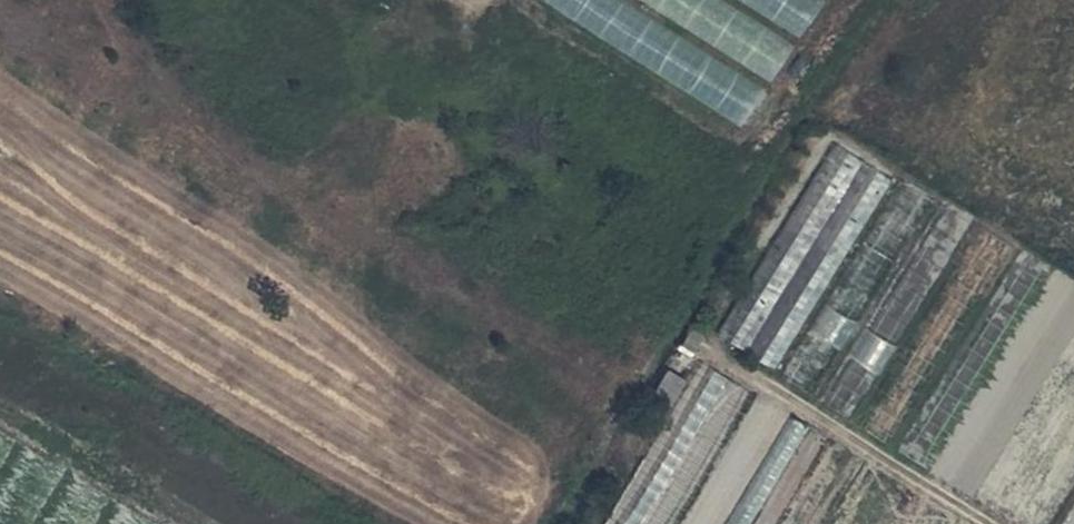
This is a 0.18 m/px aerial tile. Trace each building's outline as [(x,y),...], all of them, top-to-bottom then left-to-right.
[(840,141),(809,189),(823,198),(815,211),(855,236),(859,230),(856,228),(891,174),(840,141)] [(781,363),(805,314),(779,302),(801,256),(772,242),(726,336),(781,363)]
